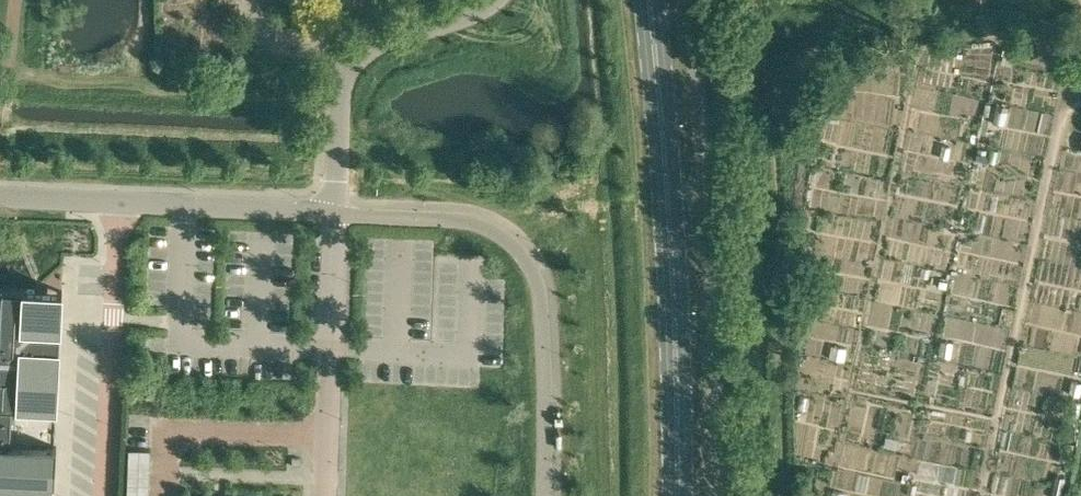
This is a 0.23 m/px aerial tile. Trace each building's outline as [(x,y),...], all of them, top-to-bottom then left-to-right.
[(51,481),(54,482),(55,446),(53,446),(55,418),(54,418),(54,407),(55,407),(59,331),(61,290),(0,287),(0,495),(50,495),(51,481)] [(137,451),(136,495),(157,495),(158,452),(137,451)]
